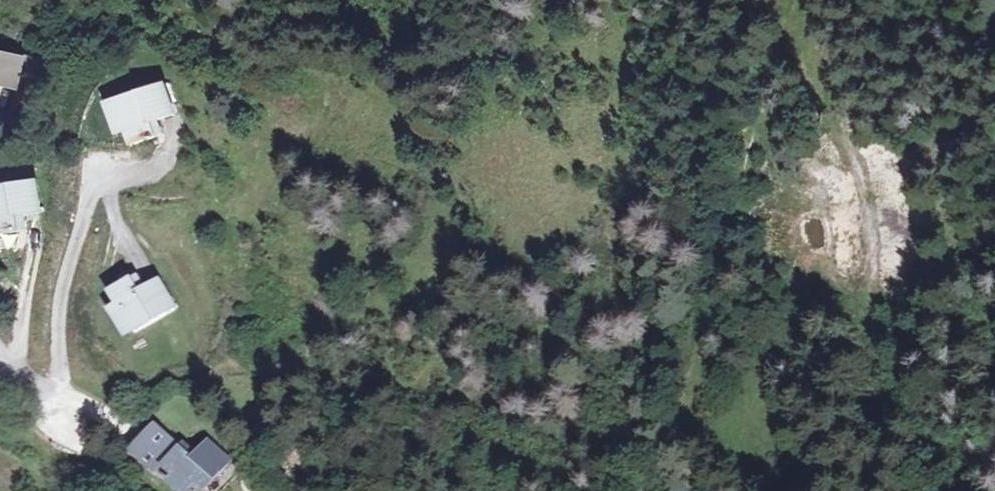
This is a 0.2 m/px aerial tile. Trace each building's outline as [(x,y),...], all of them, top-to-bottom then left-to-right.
[(35,97),(45,65),(0,51),(0,87),(35,97)] [(118,103),(135,149),(156,141),(152,129),(176,120),(164,87),(118,103)] [(19,232),(17,219),(39,217),(33,182),(0,187),(0,234),(19,232)] [(105,295),(128,336),(171,314),(156,285),(135,296),(128,283),(105,295)] [(203,448),(186,466),(151,433),(128,457),(152,479),(158,472),(179,490),(207,490),(225,471),(203,448)]
